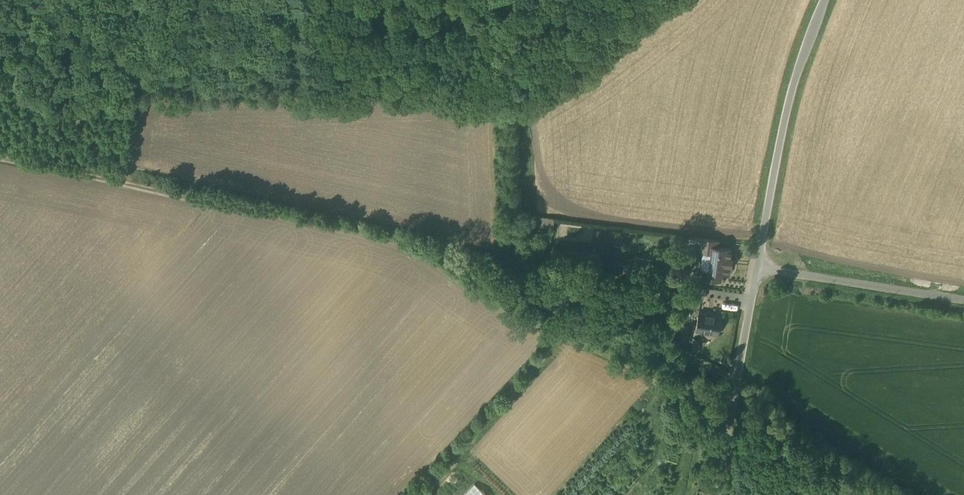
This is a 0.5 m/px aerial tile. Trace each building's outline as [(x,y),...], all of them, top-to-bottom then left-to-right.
[(718,240),(700,238),(700,239),(699,239),(699,240),(700,240),(699,249),(698,249),(698,250),(709,251),(708,258),(707,268),(706,268),(705,268),(704,278),(720,280),(721,272),(728,273),(729,265),(731,265),(732,257),(730,257),(731,249),(717,247),(718,240)] [(561,253),(535,249),(533,258),(559,261),(561,253)] [(694,295),(672,292),(670,304),(682,306),(683,299),(693,301),(694,295)] [(721,316),(699,312),(696,329),(718,333),(721,316)] [(688,327),(678,325),(676,338),(686,339),(688,327)] [(465,494),(487,494),(475,484),(465,494)]
